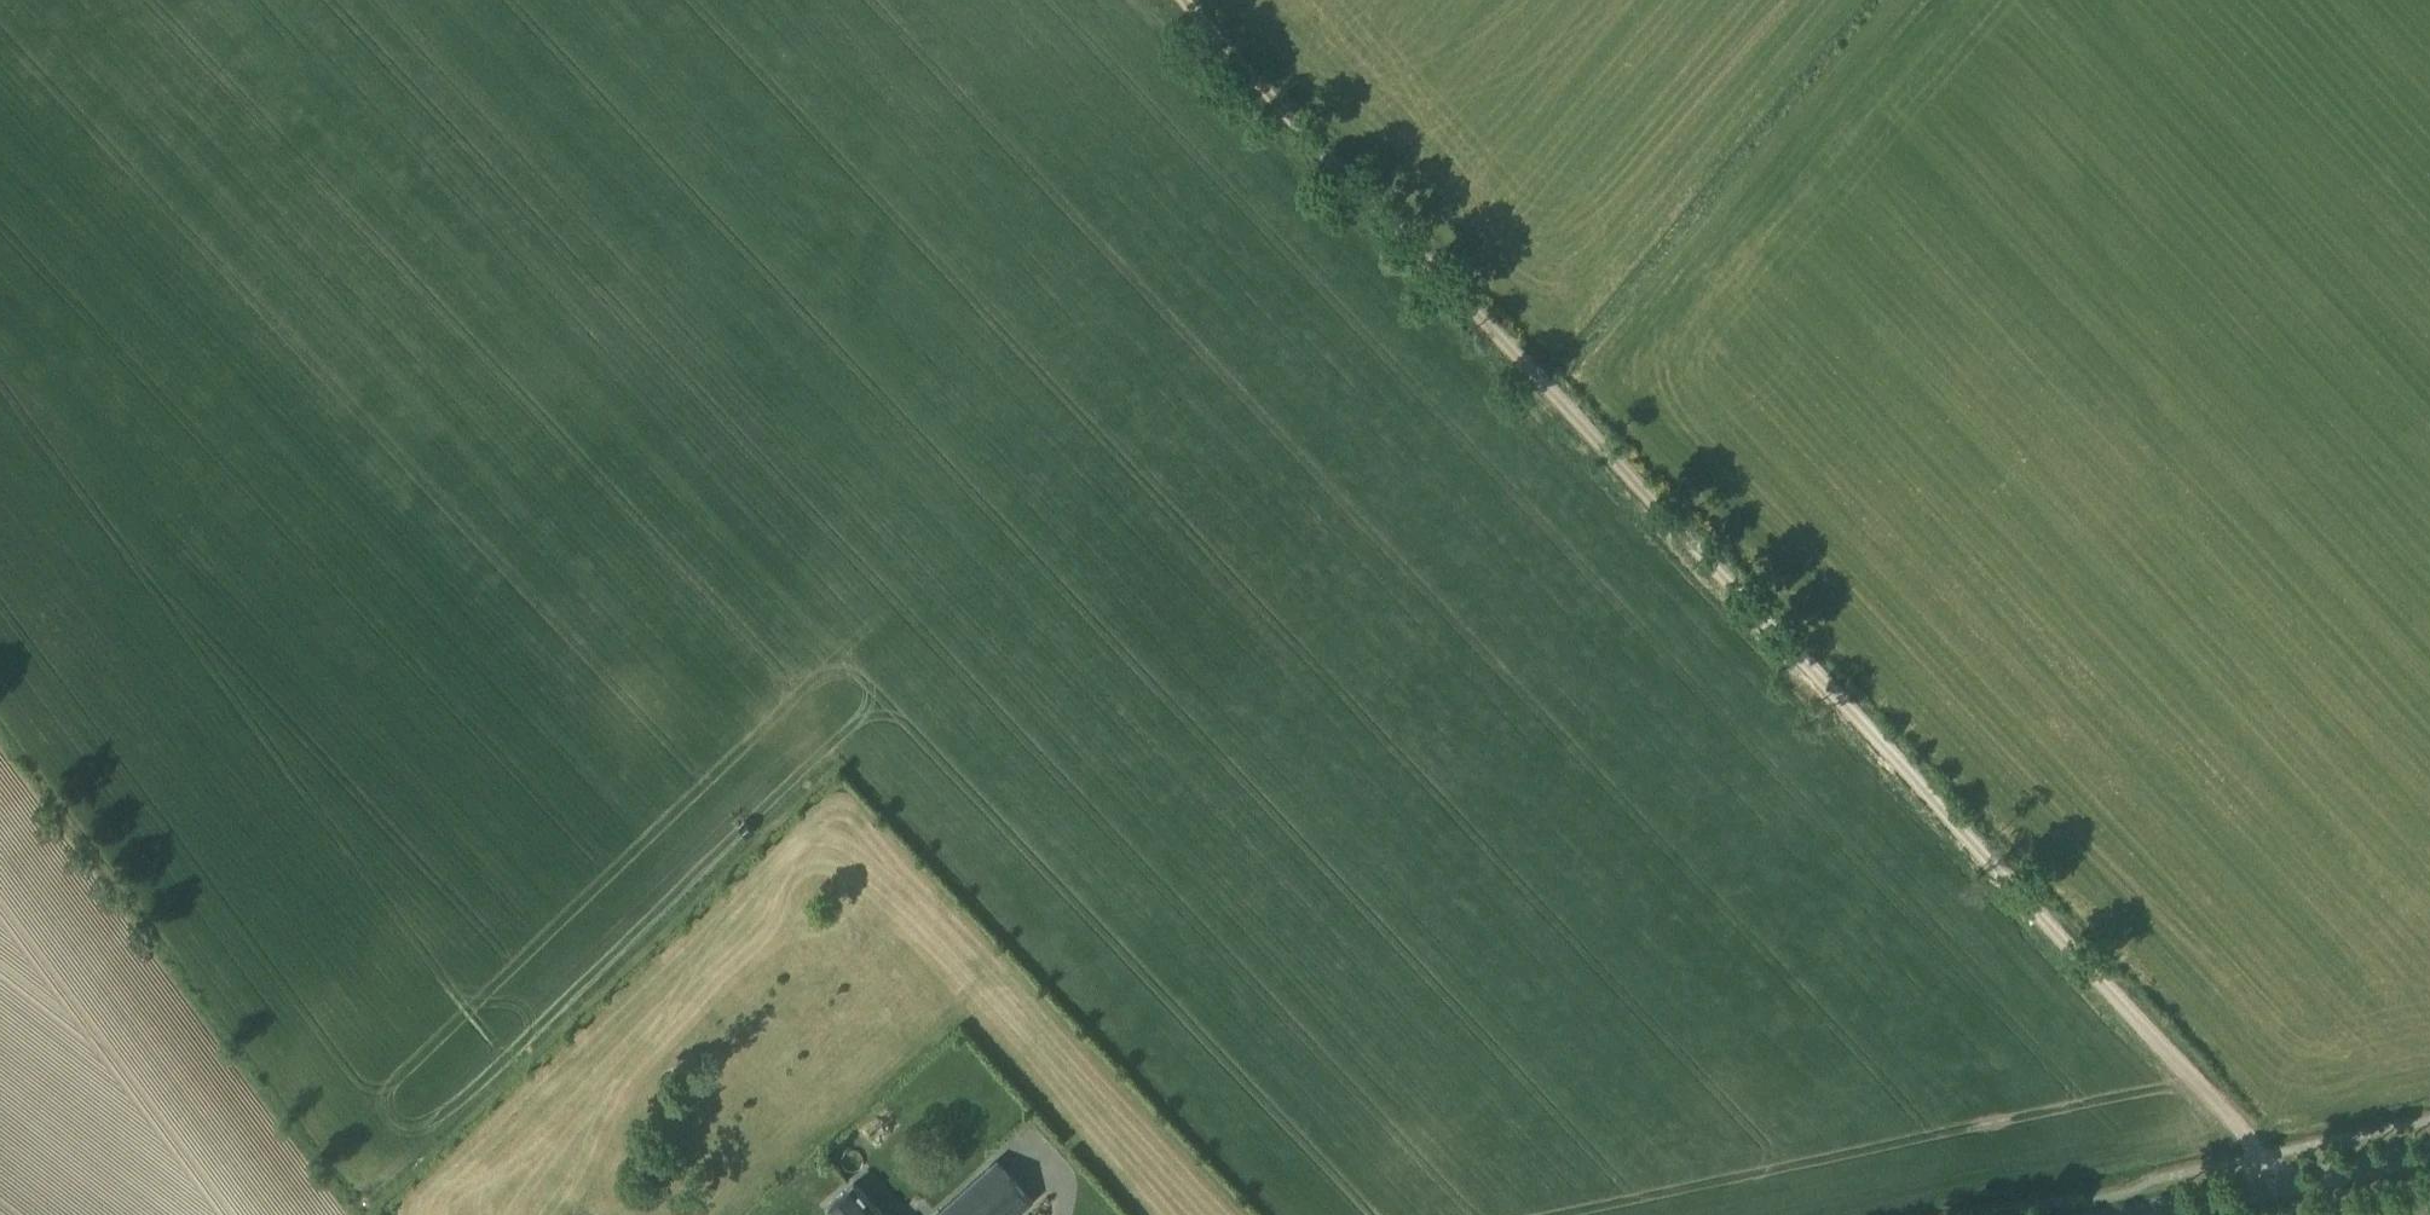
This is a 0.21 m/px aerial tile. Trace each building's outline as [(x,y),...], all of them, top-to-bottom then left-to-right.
[(1032,1199),(996,1159),(934,1214),(1014,1214),(1032,1199)] [(854,1182),(829,1205),(838,1214),(884,1214),(854,1182)]
